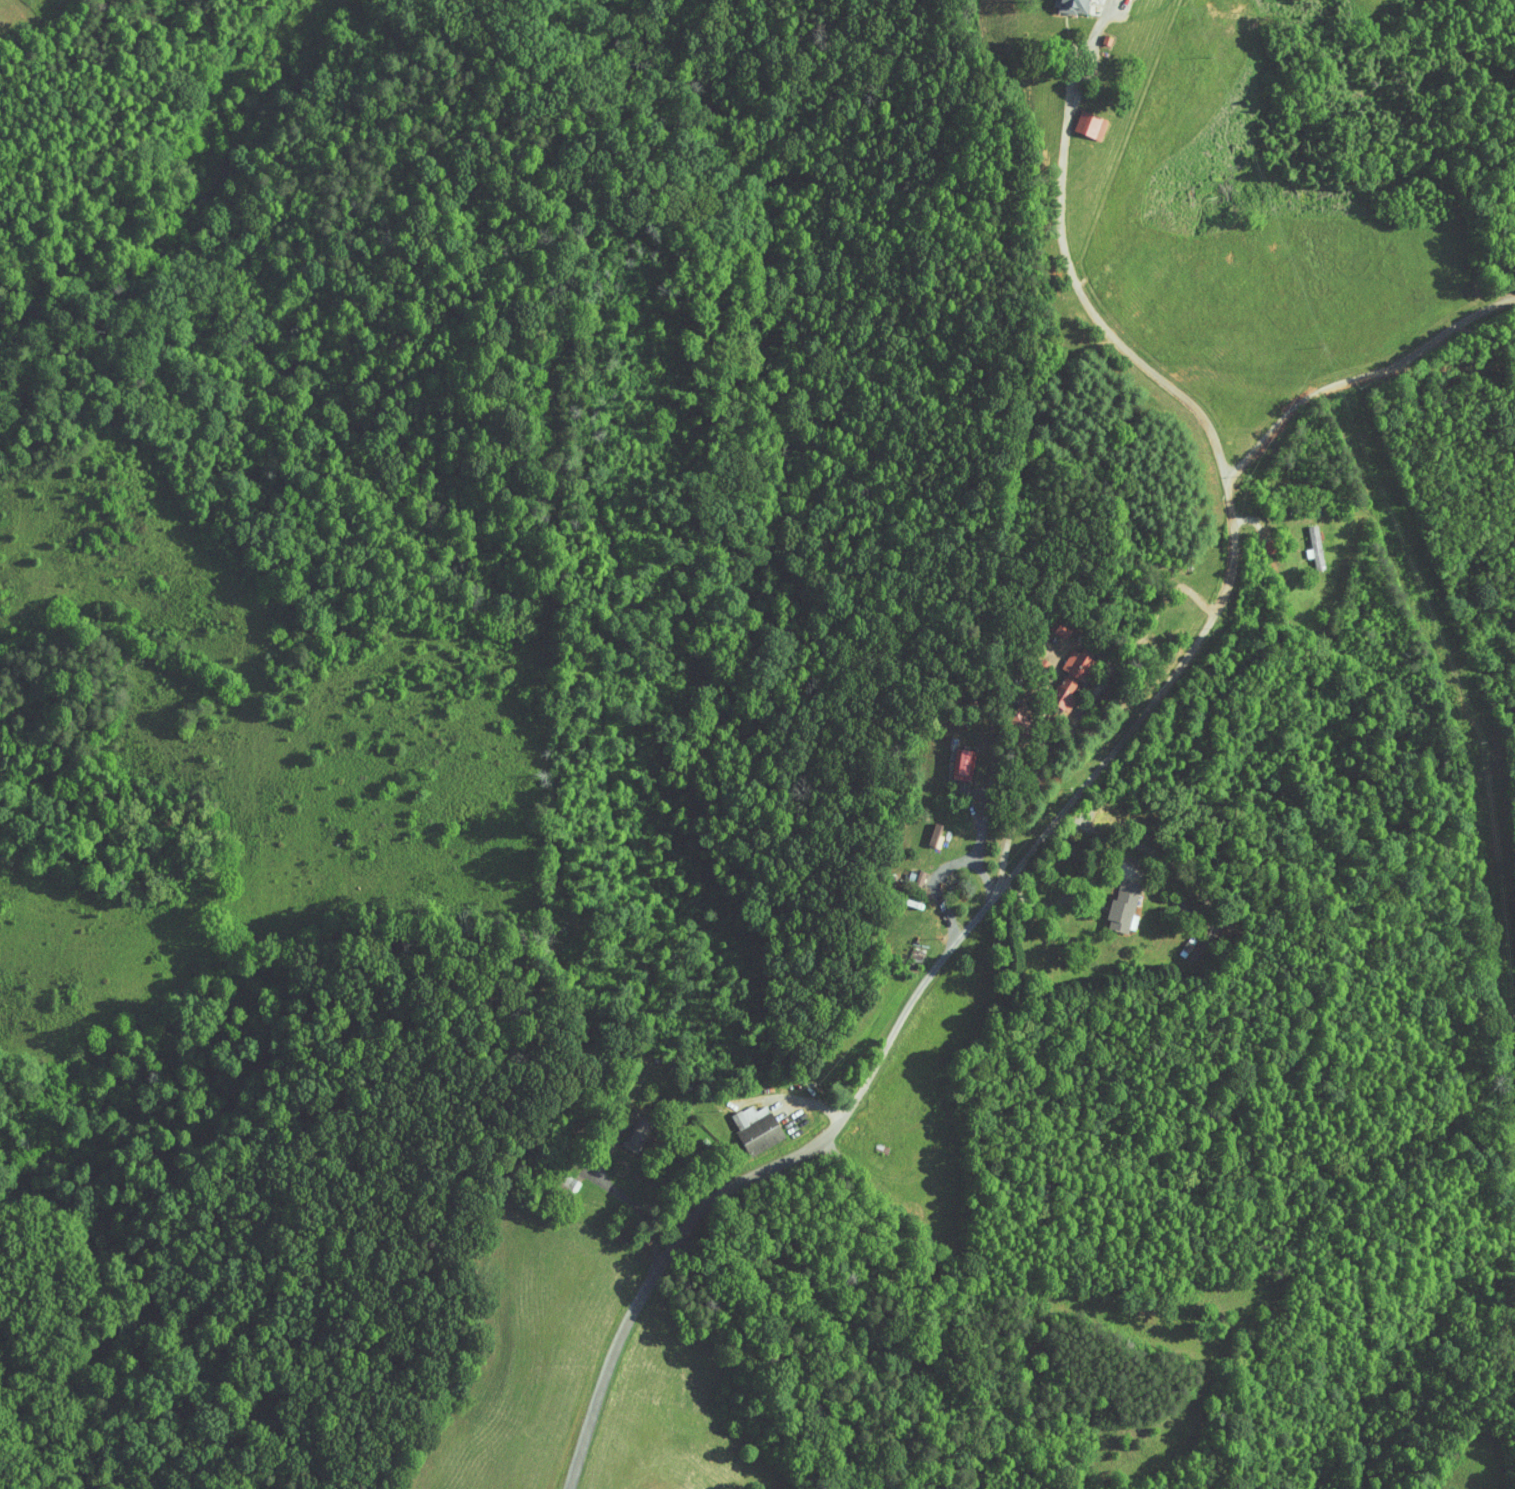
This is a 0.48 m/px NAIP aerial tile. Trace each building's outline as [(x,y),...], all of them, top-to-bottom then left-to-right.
[(1039,4),(1075,8),(1076,0),(1039,0),(1039,4)] [(1059,124),(1087,135),(1095,114),(1067,103),(1059,124)] [(1293,521),(1297,542),(1291,543),(1293,552),(1299,551),(1302,564),(1313,562),(1304,519),(1293,521)] [(1045,663),(1048,665),(1032,696),(1048,704),(1077,647),(1066,641),(1063,646),(1055,643),(1045,663)] [(957,776),(962,746),(944,743),(939,773),(957,776)] [(1091,923),(1112,928),(1124,877),(1106,873),(1102,893),(1096,892),(1091,913),(1094,914),(1091,923)] [(734,1151),(770,1133),(753,1099),(743,1105),(740,1098),(717,1110),(724,1125),(722,1126),(734,1151)] [(567,1176),(549,1168),(543,1182),(561,1190),(567,1176)]
